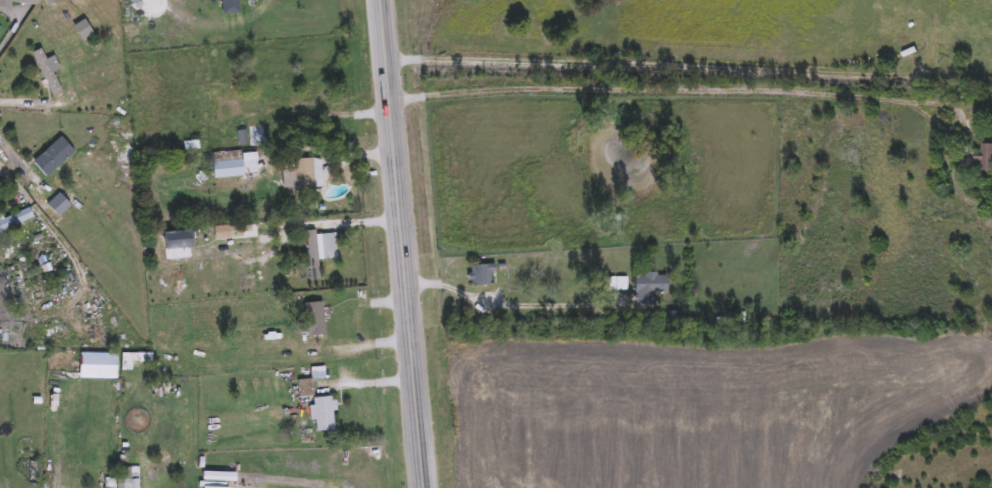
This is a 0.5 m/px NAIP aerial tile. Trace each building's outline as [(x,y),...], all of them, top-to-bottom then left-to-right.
[(37,9),(0,3),(0,0),(38,0),(37,9)] [(222,15),(222,0),(240,0),(240,15),(222,15)] [(34,53),(42,49),(62,93),(54,97),(34,53)] [(957,77),(948,77),(948,60),(956,60),(957,77)] [(34,164),(60,137),(75,152),(48,179),(34,164)] [(977,145),(991,145),(991,173),(978,174),(977,145)] [(212,155),(256,152),(258,176),(213,179),(212,155)] [(283,189),(283,170),(295,170),(295,160),(322,160),(322,189),(283,189)] [(34,219),(0,234),(0,222),(30,209),(34,219)] [(306,232),(317,231),(317,236),(335,234),(338,260),(318,262),(320,280),(311,281),(306,232)] [(494,287),(470,287),(470,266),(494,266),(494,287)] [(667,276),(667,297),(635,297),(635,276),(667,276)] [(628,278),(628,292),(607,292),(607,278),(628,278)] [(307,337),(306,304),(324,304),(325,337),(307,337)] [(314,397),(300,398),(299,381),(313,381),(314,397)] [(149,400),(149,388),(166,388),(166,400),(149,400)] [(315,433),(312,400),(335,398),(336,412),(333,412),(335,432),(315,433)]
